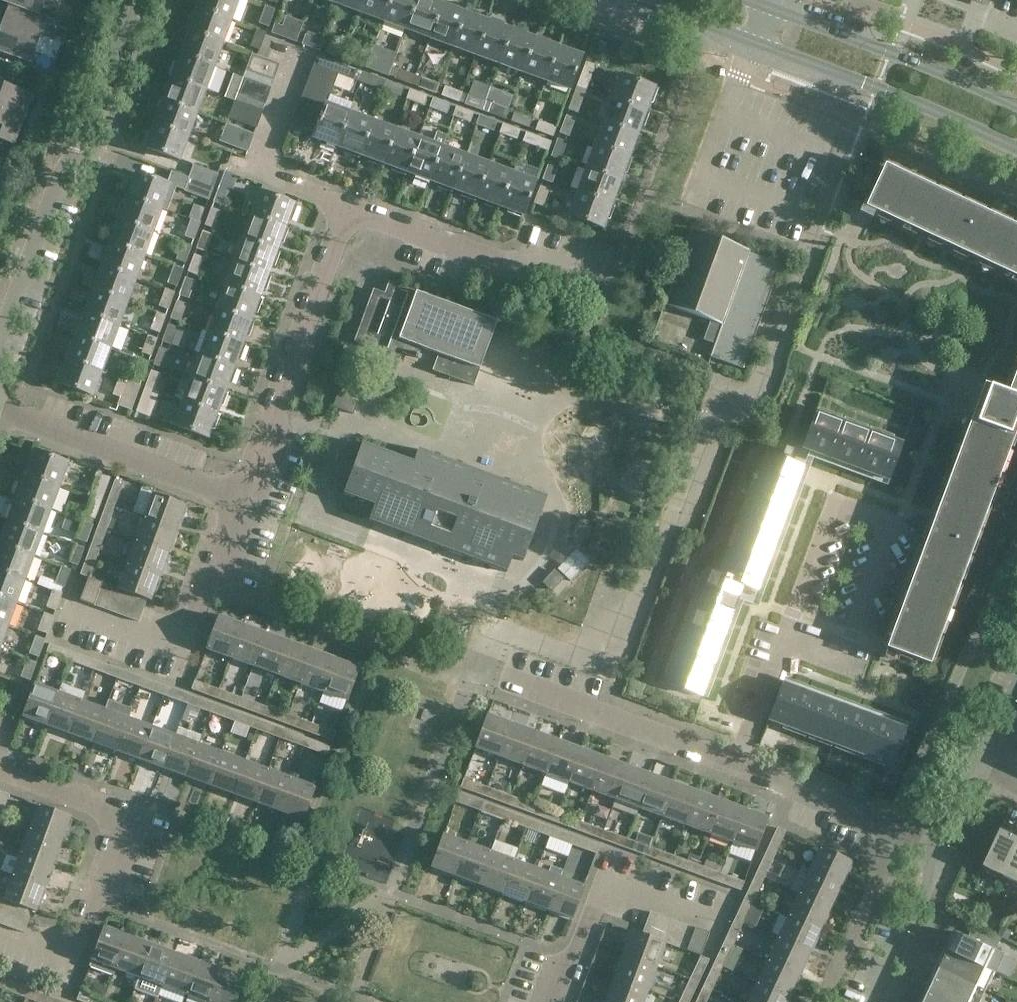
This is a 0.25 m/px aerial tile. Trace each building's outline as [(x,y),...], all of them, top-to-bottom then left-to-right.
[(40,14),(45,0),(27,0),(24,8),(39,14),(40,14)] [(193,6),(197,7),(230,20),(238,0),(196,0),(193,6)] [(335,3),(359,11),(363,0),(336,0),(335,3)] [(359,11),(382,20),(389,0),(363,0),(359,11)] [(382,20),(405,28),(416,0),(389,0),(382,20)] [(405,28),(429,37),(441,3),(433,0),(416,0),(405,28)] [(441,3),(429,37),(452,46),(464,12),(456,9),(457,6),(442,0),(441,3)] [(39,14),(24,8),(9,2),(0,26),(0,33),(20,41),(14,57),(30,63),(41,34),(53,38),(59,21),(40,14),(39,14)] [(265,6),(259,22),(268,26),(274,9),(265,6)] [(230,20),(197,7),(194,16),(190,14),(185,29),(188,30),(222,43),(230,20)] [(464,12),(452,46),(475,54),(487,21),(479,17),(480,14),(466,9),(464,12)] [(273,24),(271,32),(279,35),(295,41),(302,23),(285,17),(282,27),(273,24)] [(489,17),(488,21),(487,21),(475,54),(498,63),(511,29),(502,26),(504,23),(489,17)] [(512,26),(511,29),(498,63),(522,71),(534,38),(526,35),(527,31),(512,26)] [(257,29),(250,46),(259,49),(265,32),(257,29)] [(222,43),(188,30),(185,39),(182,38),(176,53),(180,54),(213,66),(222,43)] [(536,34),(534,38),(522,71),(545,80),(557,46),(549,43),(550,40),(536,34)] [(322,41),(305,35),(302,43),(319,49),(322,41)] [(345,49),(328,43),(325,52),(342,58),(345,49)] [(559,43),(558,46),(557,46),(545,80),(569,89),(582,55),(572,52),(574,48),(559,43)] [(388,76),(396,53),(374,45),(365,68),(388,76)] [(365,66),(368,58),(351,52),(348,60),(365,66)] [(213,66),(180,54),(176,62),(173,61),(168,76),(171,77),(205,89),(213,66)] [(273,80),(279,64),(252,54),(246,70),(273,80)] [(336,75),(337,72),(340,64),(317,55),(313,66),(336,75)] [(357,70),(340,64),(337,72),(353,78),(357,70)] [(336,75),(313,66),(309,78),(332,86),(336,75)] [(412,84),(415,75),(398,69),(395,78),(412,84)] [(585,89),(591,72),(583,69),(577,85),(585,89)] [(377,87),(380,79),(363,73),(360,81),(377,87)] [(620,74),(612,98),(645,110),(649,102),(652,103),(657,88),(654,87),(620,74)] [(205,89),(171,77),(168,86),(165,84),(159,99),(162,100),(196,113),(205,89)] [(264,104),(270,87),(243,77),(237,94),(264,104)] [(332,86),(309,78),(305,89),(328,97),(332,86)] [(435,92),(438,84),(421,78),(418,86),(435,92)] [(400,96),(403,87),(387,81),(384,90),(400,96)] [(2,125),(0,130),(0,139),(14,144),(33,93),(3,82),(0,90),(0,125),(2,125)] [(458,101),(461,92),(445,86),(442,95),(458,101)] [(323,108),(325,103),(326,103),(328,97),(305,89),(301,99),(323,108)] [(423,104),(427,96),(410,90),(407,98),(423,104)] [(568,108),(577,112),(583,95),(575,92),(568,108)] [(481,109),(484,101),(468,95),(465,103),(481,109)] [(447,113),(450,104),(433,98),(430,107),(447,113)] [(649,112),(645,110),(612,98),(603,121),(637,134),(640,125),(643,126),(649,112)] [(319,120),(323,108),(301,99),(296,111),(319,120)] [(196,113),(162,100),(159,109),(156,108),(151,122),(154,124),(188,136),(196,113)] [(235,100),(229,117),(256,127),(262,110),(235,100)] [(326,103),(325,103),(323,108),(319,120),(315,131),(312,137),(322,140),(321,143),(335,149),(337,145),(349,112),(326,103)] [(505,118),(508,110),(492,104),(488,112),(505,118)] [(470,122),(473,113),(457,107),(453,115),(470,122)] [(315,131),(319,120),(296,111),(292,123),(315,131)] [(359,157),(360,154),(372,120),(349,112),(337,145),(345,149),(344,152),(359,157)] [(527,126),(531,118),(514,112),(511,120),(527,126)] [(560,132),(568,135),(574,118),(566,115),(560,132)] [(493,130),(496,122),(480,116),(477,124),(493,130)] [(382,166),(383,163),(396,129),(372,120),(360,154),(368,157),(367,160),(382,166)] [(539,121),(536,129),(552,135),(555,127),(539,121)] [(635,150),(640,135),(637,134),(603,121),(595,145),(628,157),(631,148),(635,150)] [(188,136),(154,124),(151,132),(147,131),(142,145),(145,147),(179,159),(188,136)] [(220,140),(247,150),(253,134),(226,124),(220,140)] [(516,139),(519,130),(503,124),(500,133),(516,139)] [(405,175),(406,171),(419,138),(396,129),(383,163),(392,166),(390,169),(405,175)] [(540,147),(543,139),(526,133),(523,141),(540,147)] [(442,146),(419,138),(406,171),(415,174),(414,178),(428,183),(430,180),(442,146)] [(551,155),(560,158),(566,142),(557,138),(551,155)] [(631,158),(628,157),(595,145),(586,168),(620,180),(623,172),(626,173),(631,158)] [(452,192),(453,188),(465,155),(442,146),(430,180),(438,183),(437,186),(452,192)] [(475,200),(476,197),(488,163),(465,155),(453,188),(461,191),(460,195),(475,200)] [(6,161),(1,170),(10,175),(15,165),(6,161)] [(543,178),(551,181),(557,165),(549,162),(543,178)] [(498,209),(499,206),(512,172),(488,163),(476,197),(485,200),(484,203),(498,209)] [(213,186),(217,173),(193,165),(189,177),(213,186)] [(961,205),(963,202),(947,195),(946,198),(936,194),(937,191),(922,183),(921,186),(911,182),(912,179),(897,172),(895,174),(885,170),(887,167),(884,166),(867,202),(1016,272),(1016,231),(1012,229),(1013,226),(998,219),(997,222),(987,217),(988,214),(973,207),(971,210),(961,205)] [(623,181),(620,180),(586,168),(577,191),(611,203),(614,195),(617,196),(623,181)] [(124,195),(127,196),(161,208),(170,184),(136,172),(133,181),(129,180),(124,195)] [(523,214),(528,200),(535,181),(512,172),(499,206),(508,209),(507,212),(522,218),(523,214)] [(189,177),(184,190),(208,199),(213,186),(189,177)] [(214,201),(222,204),(228,188),(220,184),(214,201)] [(548,189),(540,186),(534,202),(542,205),(548,189)] [(285,227),(288,218),(291,219),(297,205),(293,204),(293,203),(260,191),(251,214),(285,227)] [(614,205),(611,203),(577,191),(569,215),(602,227),(606,218),(609,219),(614,205)] [(115,218),(119,219),(152,232),(161,208),(127,196),(124,205),(121,203),(115,218)] [(871,221),(875,212),(861,206),(857,214),(871,221)] [(211,207),(205,224),(214,227),(220,210),(211,207)] [(276,250),(279,241),(283,243),(288,228),(285,227),(251,214),(243,238),(276,250)] [(107,241),(110,243),(144,255),(152,232),(119,219),(116,228),(112,226),(107,241)] [(191,219),(185,236),(193,239),(199,223),(191,219)] [(710,356),(742,368),(753,339),(760,320),(755,318),(758,310),(763,312),(780,263),(749,252),(750,250),(691,229),(664,304),(710,320),(721,324),(715,343),(710,356)] [(203,231),(197,247),(205,250),(211,234),(203,231)] [(268,273),(271,265),(274,266),(279,251),(276,250),(243,238),(234,261),(268,273)] [(98,265),(101,266),(135,278),(144,255),(110,243),(107,251),(104,250),(98,265)] [(182,243),(176,259),(185,262),(191,246),(182,243)] [(194,254),(188,270),(197,273),(203,257),(194,254)] [(259,297),(262,288),(265,289),(271,274),(268,273),(234,261),(225,284),(259,297)] [(90,288),(93,289),(127,301),(135,278),(101,266),(98,274),(95,273),(90,288)] [(174,266),(168,282),(176,286),(182,269),(174,266)] [(186,277),(180,294),(188,297),(194,280),(186,277)] [(369,300),(354,341),(400,358),(402,352),(417,357),(421,347),(438,353),(432,369),(473,385),(479,369),(497,321),(388,281),(380,304),(369,300)] [(251,320),(254,311),(257,312),(262,298),(259,297),(225,284),(217,307),(251,320)] [(81,311),(84,312),(118,325),(127,301),(93,289),(90,298),(87,296),(81,311)] [(165,289),(159,306),(167,309),(174,292),(165,289)] [(177,300),(171,317),(179,320),(186,304),(177,300)] [(242,343),(245,335),(248,336),(254,321),(251,320),(217,307),(208,331),(242,343)] [(78,320),(72,334),(76,336),(109,348),(118,325),(84,312),(81,321),(78,320)] [(156,312),(150,329),(159,332),(165,316),(156,312)] [(703,339),(715,343),(721,324),(710,320),(703,339)] [(168,324),(162,340),(171,343),(177,327),(168,324)] [(233,366),(236,358),(240,359),(245,344),(242,343),(208,331),(200,354),(233,366)] [(101,371),(109,348),(76,336),(73,344),(69,343),(64,358),(67,359),(101,371)] [(148,336),(142,352),(150,355),(156,339),(148,336)] [(160,347),(154,364),(162,367),(168,350),(160,347)] [(225,390),(228,381),(231,382),(237,368),(233,366),(200,354),(191,377),(225,390)] [(59,382),(92,395),(101,371),(67,359),(64,367),(61,366),(55,381),(59,382)] [(139,359),(133,376),(142,379),(148,362),(139,359)] [(145,387),(154,390),(160,374),(151,370),(145,387)] [(216,413),(219,404),(223,406),(228,391),(225,390),(191,377),(183,401),(216,413)] [(343,379),(333,406),(353,413),(363,387),(343,379)] [(126,380),(120,397),(118,404),(131,409),(139,385),(126,380)] [(1008,452),(1016,426),(1016,421),(1014,420),(1016,413),(1016,382),(1012,395),(988,386),(891,650),(929,664),(1008,452)] [(158,392),(154,390),(145,387),(136,411),(149,416),(158,392)] [(183,401),(174,425),(207,437),(211,428),(214,429),(219,414),(216,413),(183,401)] [(802,448),(830,458),(888,480),(901,444),(896,442),(896,440),(880,434),(879,437),(869,433),(870,429),(854,423),(853,426),(843,423),(844,420),(828,414),(827,417),(815,412),(802,448)] [(374,505),(368,520),(506,571),(512,556),(522,560),(546,496),(418,448),(413,461),(362,442),(343,494),(374,505)] [(25,474),(25,473),(59,486),(67,462),(34,449),(30,459),(27,458),(22,472),(25,474)] [(758,590),(778,535),(798,483),(794,481),(800,465),(766,453),(764,458),(767,459),(763,470),(760,469),(754,485),(757,486),(753,496),(750,495),(744,511),(747,512),(743,522),(741,521),(735,537),(738,538),(734,548),(731,547),(725,563),(728,564),(724,575),(706,568),(700,585),(703,586),(699,596),(696,595),(690,611),(693,612),(689,622),(687,621),(681,637),(684,638),(680,648),(677,647),(671,663),(674,664),(670,675),(667,674),(664,682),(702,695),(743,584),(758,590)] [(87,496),(92,498),(100,501),(109,477),(96,472),(87,496)] [(25,473),(25,474),(22,482),(19,481),(13,496),(16,497),(50,509),(59,486),(25,473)] [(106,503),(115,506),(123,482),(115,479),(106,503)] [(142,487),(132,512),(144,516),(177,528),(185,505),(152,493),(153,492),(142,487)] [(16,497),(13,505),(10,504),(5,519),(8,520),(8,519),(42,532),(50,509),(16,497)] [(100,501),(92,498),(86,514),(94,518),(100,501)] [(103,510),(98,526),(106,529),(112,513),(103,510)] [(177,528),(144,516),(135,540),(168,552),(177,528)] [(33,556),(42,532),(8,519),(8,520),(5,529),(1,527),(0,531),(0,543),(33,556)] [(92,525),(83,522),(77,538),(86,541),(92,525)] [(95,533),(89,549),(98,553),(104,536),(95,533)] [(168,552),(135,540),(126,563),(159,575),(168,552)] [(24,579),(33,556),(0,543),(0,570),(24,579)] [(75,544),(69,561),(77,564),(83,547),(75,544)] [(86,557),(80,574),(88,576),(89,577),(95,560),(86,557)] [(118,587),(124,590),(135,594),(147,598),(150,599),(159,575),(126,563),(118,587)] [(55,583),(64,586),(70,569),(61,566),(55,583)] [(16,602),(24,579),(0,570),(0,596),(16,602)] [(88,576),(80,599),(92,604),(100,581),(89,577),(88,576)] [(92,604),(94,605),(104,608),(112,585),(100,581),(92,604)] [(104,608),(115,612),(124,590),(118,587),(112,585),(104,608)] [(47,606),(55,609),(61,593),(53,590),(47,606)] [(124,590),(115,612),(127,617),(135,594),(124,590)] [(139,621),(144,606),(147,598),(135,594),(127,617),(139,621)] [(7,625),(16,602),(0,596),(0,623),(7,625)] [(38,629),(47,632),(53,616),(44,613),(38,629)] [(218,615),(206,648),(229,657),(242,624),(218,615)] [(253,665),(265,632),(242,624),(229,657),(253,665)] [(276,674),(288,641),(265,632),(253,665),(276,674)] [(30,653),(38,656),(44,639),(36,636),(30,653)] [(300,683),(312,650),(288,641),(276,674),(300,683)] [(49,643),(46,651),(63,658),(67,649),(49,643)] [(323,691),(335,658),(312,650),(300,683),(323,691)] [(73,651),(69,660),(87,666),(90,657),(73,651)] [(320,701),(343,710),(359,667),(335,658),(323,691),(320,701)] [(27,659),(21,675),(30,678),(36,662),(27,659)] [(96,660),(93,668),(110,675),(113,666),(96,660)] [(119,668),(116,677),(133,683),(137,675),(119,668)] [(143,677),(140,686),(157,692),(160,683),(143,677)] [(215,697),(218,688),(201,682),(198,691),(215,697)] [(19,683),(12,700),(20,704),(27,686),(19,683)] [(34,683),(22,716),(46,724),(58,692),(34,683)] [(166,685),(163,694),(180,700),(183,692),(166,685)] [(892,765),(899,745),(906,727),(793,686),(791,690),(781,686),(768,720),(770,720),(770,719),(779,722),(779,724),(795,729),(796,726),(806,730),(805,733),(821,739),(822,736),(832,740),(831,743),(847,749),(848,746),(859,750),(857,753),(874,758),(875,755),(885,759),(884,762),(886,763),(887,761),(891,763),(891,765),(892,765)] [(224,691),(221,699),(238,706),(241,697),(224,691)] [(46,724),(69,733),(81,700),(58,692),(46,724)] [(186,703),(183,712),(189,714),(192,705),(203,709),(207,700),(190,694),(186,703)] [(248,699),(244,708),(262,714),(265,706),(248,699)] [(92,742),(105,709),(81,700),(69,733),(92,742)] [(213,702),(210,711),(227,718),(230,709),(213,702)] [(271,708),(268,717),(285,723),(288,714),(271,708)] [(116,750),(128,717),(105,709),(92,742),(116,750)] [(236,711),(233,720),(250,726),(254,717),(236,711)] [(510,723),(487,714),(475,747),(498,755),(510,723)] [(294,716),(291,725),(308,732),(312,723),(294,716)] [(139,759),(151,726),(128,717),(116,750),(139,759)] [(260,720),(257,728),(274,735),(277,726),(260,720)] [(533,731),(510,723),(498,755),(521,764),(533,731)] [(318,725),(315,734),(332,740),(335,732),(318,725)] [(163,767),(175,735),(151,726),(139,759),(163,767)] [(283,728),(280,737),(297,743),(300,735),(283,728)] [(545,773),(557,740),(533,731),(521,764),(545,773)] [(175,735),(163,767),(186,776),(198,743),(175,735)] [(306,737),(303,745),(320,752),(323,743),(306,737)] [(580,748),(557,740),(545,773),(568,781),(580,748)] [(221,752),(198,743),(186,776),(209,785),(221,752)] [(592,790),(604,757),(580,748),(568,781),(592,790)] [(233,793),(245,760),(221,752),(209,785),(233,793)] [(615,798),(627,766),(604,757),(592,790),(615,798)] [(256,802),(268,769),(245,760),(233,793),(256,802)] [(650,774),(627,766),(615,798),(638,807),(650,774)] [(279,810),(291,778),(268,769),(256,802),(279,810)] [(662,816),(674,783),(650,774),(638,807),(662,816)] [(291,778),(279,810),(303,819),(308,804),(312,795),(315,786),(291,778)] [(470,780),(467,789),(484,795),(487,787),(470,780)] [(685,824),(697,792),(674,783),(662,816),(685,824)] [(493,789),(490,797),(507,804),(510,795),(493,789)] [(458,792),(455,801),(473,807),(476,799),(458,792)] [(708,833),(720,800),(697,792),(685,824),(708,833)] [(516,797),(513,806),(530,812),(534,804),(516,797)] [(732,842),(744,809),(720,800),(708,833),(732,842)] [(482,801),(478,809),(496,816),(499,807),(482,801)] [(29,828),(62,840),(70,816),(38,804),(29,828)] [(540,806),(537,815),(554,821),(557,812),(540,806)] [(505,809),(502,818),(519,825),(523,816),(505,809)] [(732,842),(755,850),(767,817),(744,809),(732,842)] [(563,815),(560,823),(577,830),(580,821),(563,815)] [(528,818),(525,827),(543,833),(546,824),(528,818)] [(587,823),(583,832),(601,838),(604,830),(587,823)] [(552,827),(549,835),(566,842),(569,833),(552,827)] [(766,850),(775,854),(785,831),(777,827),(766,850)] [(62,840),(29,828),(20,851),(53,864),(62,840)] [(1003,829),(985,866),(1004,875),(1016,848),(1016,836),(1003,829)] [(610,832),(607,841),(624,847),(627,838),(610,832)] [(443,833),(431,866),(454,875),(466,842),(443,833)] [(575,835),(572,844),(590,850),(593,842),(575,835)] [(633,840),(630,849),(647,855),(650,847),(633,840)] [(490,851),(466,842),(454,875),(478,884),(490,851)] [(851,862),(819,847),(809,869),(840,884),(851,862)] [(1004,875),(1016,881),(1016,848),(1004,875)] [(657,849),(653,858),(671,864),(674,855),(657,849)] [(53,864),(20,851),(11,875),(44,887),(53,864)] [(513,859),(490,851),(478,884),(501,892),(513,859)] [(763,856),(756,872),(764,876),(772,860),(763,856)] [(680,858),(677,866),(694,873),(697,864),(680,858)] [(501,892),(525,901),(537,868),(513,859),(501,892)] [(548,872),(537,868),(525,901),(548,910),(560,877),(563,870),(550,865),(548,872)] [(703,866),(700,875),(717,881),(721,873),(703,866)] [(727,875),(724,884),(740,890),(744,881),(738,879),(741,869),(731,866),(727,875)] [(798,892),(830,907),(840,884),(809,869),(798,892)] [(32,909),(36,911),(44,887),(11,875),(3,899),(10,901),(21,905),(32,909)] [(584,885),(583,885),(560,877),(548,910),(571,918),(584,885)] [(753,879),(745,895),(754,899),(761,883),(753,879)] [(788,915),(819,929),(830,907),(798,892),(788,915)] [(3,899),(0,898),(0,923),(2,924),(10,901),(3,899)] [(13,928),(21,905),(10,901),(2,924),(13,928)] [(742,901),(735,917),(743,921),(751,905),(742,901)] [(13,928),(24,932),(32,909),(21,905),(13,928)] [(650,911),(644,927),(642,934),(652,937),(661,915),(650,911)] [(652,937),(664,942),(672,919),(661,915),(652,937)] [(777,937),(809,952),(819,929),(788,915),(777,937)] [(664,942),(665,942),(675,946),(683,923),(672,919),(664,942)] [(686,950),(687,950),(695,928),(683,923),(675,946),(686,950)] [(732,924),(724,940),(732,944),(740,928),(732,924)] [(950,950),(987,968),(996,972),(1005,953),(996,949),(1001,938),(975,925),(970,937),(959,932),(950,950)] [(127,935),(103,926),(91,959),(115,968),(127,935)] [(1002,926),(998,935),(1008,939),(1012,931),(1002,926)] [(700,955),(709,932),(695,927),(695,928),(687,950),(700,955)] [(665,942),(664,942),(652,937),(642,934),(632,930),(623,954),(656,966),(665,942)] [(115,968),(138,976),(150,944),(127,935),(115,968)] [(766,960),(798,975),(809,952),(777,937),(766,960)] [(138,976),(162,985),(174,952),(150,944),(138,976)] [(721,946),(714,963),(722,966),(729,950),(721,946)] [(987,968),(950,950),(942,968),(979,986),(987,968)] [(174,952),(162,985),(185,994),(197,961),(174,952)] [(617,964),(613,975),(615,975),(615,977),(648,989),(656,966),(623,954),(619,965),(617,964)] [(700,955),(693,972),(701,976),(709,959),(700,955)] [(788,997),(798,975),(766,960),(756,982),(788,997)] [(185,994),(208,1001),(209,1001),(221,969),(197,961),(185,994)] [(942,968),(933,987),(966,1001),(971,1001),(979,986),(942,968)] [(244,978),(221,969),(209,1001),(235,1001),(244,978)] [(711,969),(703,985),(711,989),(719,973),(711,969)] [(610,1001),(643,1001),(648,989),(615,977),(606,1001),(610,1001)] [(690,978),(682,994),(690,998),(698,982),(690,978)] [(5,979),(1,988),(19,994),(22,986),(5,979)] [(747,1001),(785,1001),(788,997),(756,982),(747,1001)] [(933,987),(926,1001),(966,1001),(933,987)] [(25,996),(40,1001),(43,1001),(46,994),(28,988),(25,996)] [(695,1001),(705,1001),(708,995),(700,992),(695,1001)] [(83,1001),(84,1001),(102,1001),(103,999),(86,993),(83,1001)]
